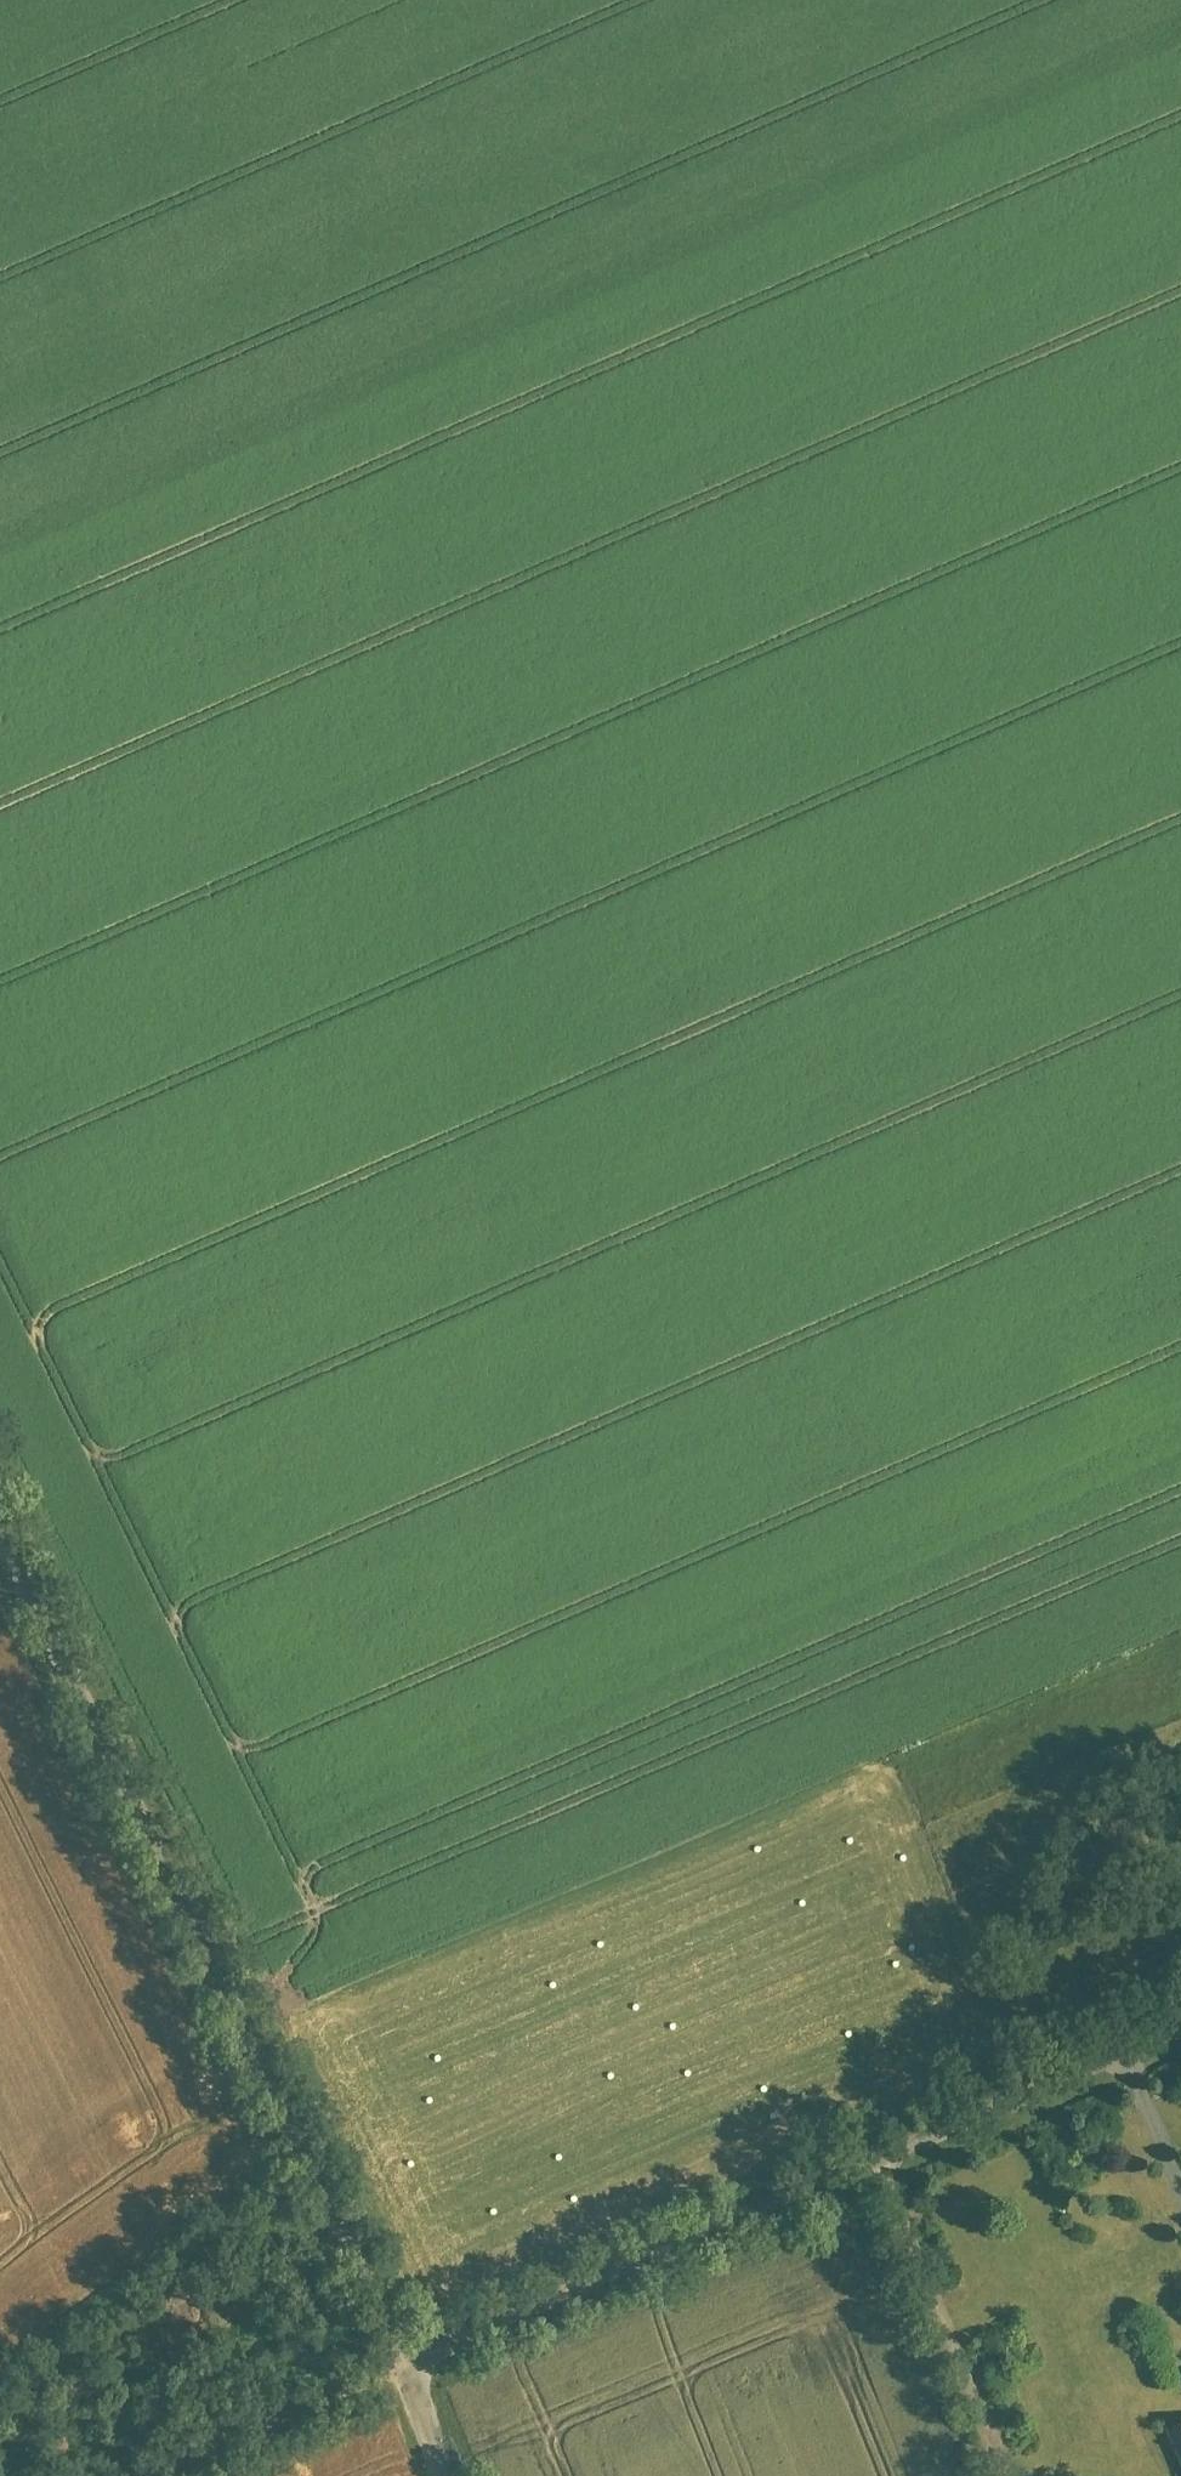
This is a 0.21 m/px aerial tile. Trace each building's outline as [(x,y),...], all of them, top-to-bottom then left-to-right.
[(1171,2432),(1180,2455),(1180,2428),(1171,2432)]
